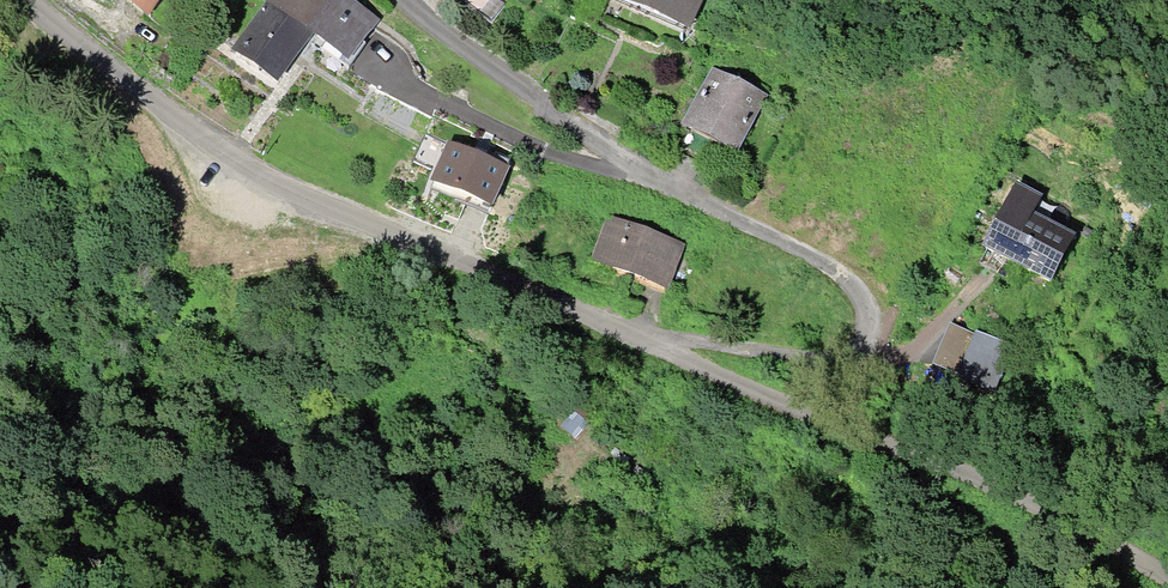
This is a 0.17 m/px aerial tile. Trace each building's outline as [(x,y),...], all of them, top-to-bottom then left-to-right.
[(148,15),(161,0),(131,0),(148,15)] [(339,0),(275,0),(273,3),(311,31),(347,57),(360,38),(371,23),(339,0)] [(491,24),(506,4),(500,0),(457,0),(491,24)] [(650,9),(690,26),(701,0),(629,0),(650,9)] [(288,62),(311,31),(273,3),(238,51),(276,79),(288,62)] [(762,100),(713,75),(689,121),(695,124),(722,138),(727,141),(737,146),(762,100)] [(706,168),(722,138),(695,124),(679,154),(706,168)] [(513,160),(449,138),(432,188),(496,210),(513,160)] [(1018,189),(1008,207),(1032,219),(1041,201),(1018,189)] [(1013,264),(1050,283),(1073,240),(1032,219),(1008,207),(986,250),(1013,264)] [(611,222),(596,262),(642,278),(666,287),(680,247),(611,222)] [(999,350),(972,339),(960,371),(987,382),(999,350)] [(1015,422),(1004,415),(995,431),(1006,438),(1015,422)]
